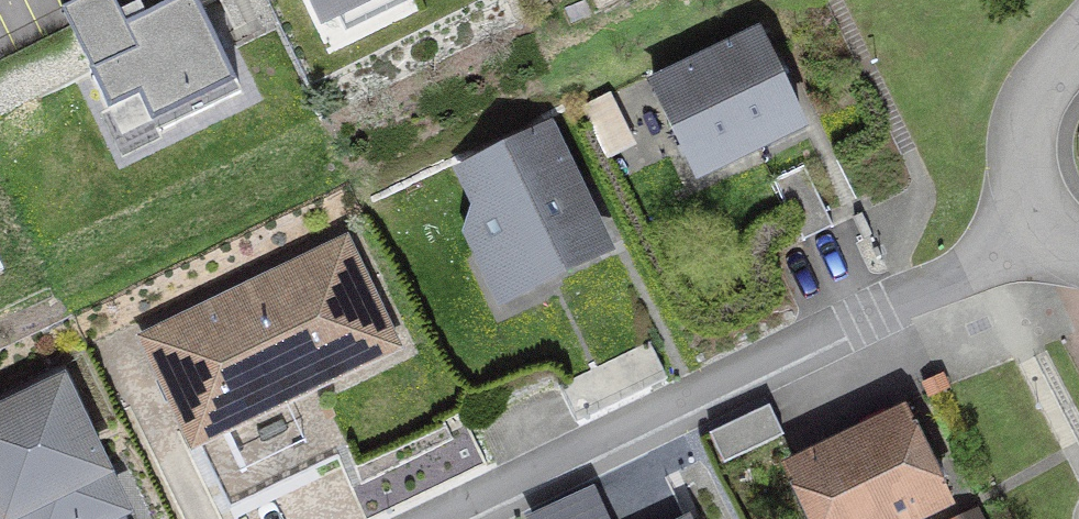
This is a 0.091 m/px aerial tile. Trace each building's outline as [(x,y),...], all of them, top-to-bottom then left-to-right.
[(114,0),(77,0),(61,8),(127,148),(241,93),(196,0),(173,0),(126,23),(114,0)] [(324,17),(361,0),(316,0),(324,17)] [(758,36),(653,86),(695,173),(800,122),(758,36)] [(545,132),(465,171),(482,206),(476,224),(486,246),(504,252),(521,287),(601,248),(545,132)] [(802,240),(831,226),(803,166),(774,180),(802,240)] [(392,344),(343,243),(145,339),(228,509),(314,468),(280,398),(392,344)] [(647,343),(558,386),(575,421),(664,377),(647,343)] [(60,383),(0,412),(0,518),(2,518),(20,510),(24,518),(125,518),(60,383)] [(783,435),(769,405),(710,434),(724,463),(783,435)] [(809,460),(816,476),(796,485),(812,518),(908,518),(946,500),(905,414),(891,421),(885,409),(859,421),(865,433),(809,460)] [(592,491),(531,518),(604,518),(592,491)]
